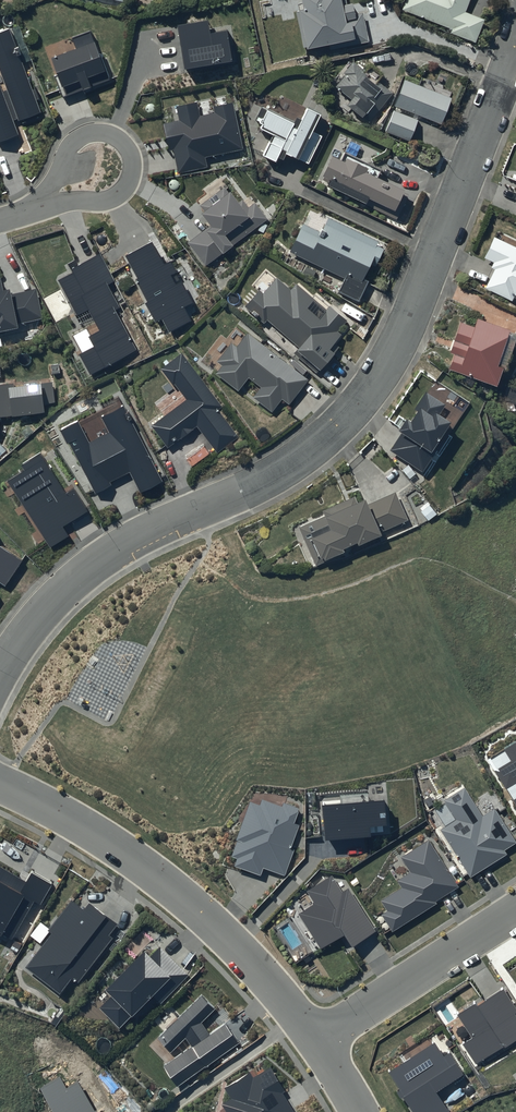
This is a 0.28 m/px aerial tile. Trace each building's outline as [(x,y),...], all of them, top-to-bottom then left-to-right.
[(298,13),(307,52),(330,48),(330,51),(369,43),(362,13),(354,15),(352,6),(347,7),(345,0),(301,0),(304,12),(298,13)] [(402,11),(452,30),(450,34),(475,44),(484,20),(465,13),(470,0),(406,0),(402,11)] [(177,23),(184,66),(231,58),(225,28),(210,31),(207,17),(177,23)] [(0,86),(0,141),(19,134),(14,119),(18,118),(20,123),(42,115),(9,28),(0,32),(0,71),(7,90),(3,91),(1,86),(0,86)] [(63,97),(112,80),(93,28),(74,35),(79,48),(49,58),(63,97)] [(393,95),(373,79),(376,75),(369,69),(366,72),(354,62),(343,75),(344,76),(335,88),(351,101),(347,107),(363,120),(364,119),(369,123),(393,95)] [(419,86),(405,81),(395,109),(442,126),(454,92),(421,80),(419,86)] [(175,108),(178,122),(163,125),(168,152),(174,151),(179,175),(208,168),(205,158),(242,150),(232,104),(213,108),(215,114),(200,117),(197,103),(175,108)] [(294,124),(261,108),(255,120),(261,123),(259,127),(261,128),(259,133),(271,138),(261,158),(276,165),(278,161),(283,163),(286,158),(298,163),(299,162),(309,167),(323,135),(315,131),(322,115),(307,108),(300,122),(296,120),(294,124)] [(418,121),(393,111),(385,133),(410,142),(418,121)] [(322,180),(330,183),(328,188),(396,221),(409,195),(372,177),(375,172),(342,157),(340,162),(331,158),(322,180)] [(231,247),(267,220),(255,204),(249,209),(243,201),(237,205),(225,189),(196,211),(211,231),(208,233),(206,230),(188,244),(205,268),(221,255),(222,257),(233,249),(231,247)] [(302,225),(289,253),(344,280),(338,293),(359,304),(385,251),(377,247),(378,243),(328,219),(321,234),(302,225)] [(494,238),(484,259),(493,264),(490,269),(494,271),(485,290),(512,303),(515,297),(515,298),(515,248),(494,238)] [(164,262),(153,240),(125,255),(150,300),(146,303),(156,321),(162,318),(170,332),(192,320),(184,305),(193,300),(182,280),(175,284),(170,274),(176,270),(170,258),(164,262)] [(72,274),(58,281),(77,318),(85,313),(96,334),(85,339),(91,350),(79,356),(89,377),(137,352),(112,303),(116,301),(108,285),(115,282),(100,254),(70,270),(72,274)] [(245,308),(264,325),(267,321),(299,349),(296,353),(320,373),(340,350),(335,346),(343,337),(338,333),(347,322),(329,307),(326,310),(297,284),(290,292),(276,279),(263,295),(259,291),(245,308)] [(1,336),(0,334),(17,331),(16,325),(42,319),(36,290),(9,295),(9,293),(4,294),(1,281),(0,281),(0,337),(1,336)] [(448,370),(496,389),(503,372),(505,373),(515,342),(515,337),(509,335),(510,332),(477,321),(474,329),(460,324),(449,354),(453,356),(448,370)] [(216,363),(221,368),(216,375),(237,392),(248,378),(261,388),(252,399),(271,414),(281,400),(288,406),(308,380),(247,334),(237,348),(231,344),(216,363)] [(222,406),(182,353),(162,369),(186,399),(151,426),(168,448),(196,427),(217,453),(238,437),(217,410),(222,406)] [(12,417),(12,419),(44,415),(43,406),(55,404),(53,384),(14,389),(13,384),(0,386),(0,419),(12,417)] [(425,393),(414,411),(418,413),(410,425),(406,423),(399,434),(400,435),(389,452),(422,474),(438,449),(437,448),(451,426),(438,418),(446,407),(425,393)] [(163,481),(123,405),(101,416),(109,431),(90,441),(78,420),(61,428),(94,491),(130,472),(141,493),(163,481)] [(61,526),(86,511),(73,490),(68,493),(41,451),(21,463),(25,470),(7,481),(49,549),(68,537),(61,526)] [(395,493),(366,506),(364,503),(357,506),(354,499),(322,514),(324,518),(299,530),(316,567),(344,554),(343,552),(356,546),(358,549),(381,539),(379,534),(408,521),(395,493)] [(429,505),(420,513),(428,522),(437,515),(429,505)] [(488,758),(515,806),(515,741),(488,758)] [(441,831),(471,878),(506,855),(504,852),(515,845),(515,842),(495,810),(482,819),(464,790),(445,803),(456,821),(441,831)] [(342,805),(323,807),(326,841),(372,838),(372,833),(385,832),(383,801),(365,802),(365,794),(341,796),(342,805)] [(249,801),(230,858),(236,860),(234,867),(261,876),(263,868),(285,876),(294,852),(291,848),(298,826),(293,824),(298,810),(285,805),(284,808),(262,800),(260,805),(249,801)] [(382,916),(391,931),(461,888),(430,839),(401,856),(412,874),(399,883),(404,890),(383,903),(389,912),(382,916)] [(12,942),(14,938),(24,943),(43,910),(38,907),(51,882),(32,872),(27,881),(0,865),(0,935),(12,942)] [(354,946),(376,933),(349,890),(343,893),(332,875),(306,891),(315,904),(299,914),(321,949),(346,933),(354,946)] [(52,935),(26,969),(60,996),(72,981),(77,984),(113,939),(108,936),(117,925),(90,904),(84,912),(71,902),(48,931),(52,935)] [(145,952),(105,991),(111,997),(99,1009),(120,1030),(154,998),(160,1004),(188,977),(160,948),(150,958),(145,952)] [(476,1066),(515,1041),(515,1016),(515,1014),(515,1013),(515,1009),(504,991),(478,1007),(474,1001),(456,1012),(472,1038),(462,1045),(476,1066)] [(165,1068),(178,1086),(240,1043),(226,1024),(211,1035),(203,1023),(217,1009),(202,995),(158,1040),(172,1054),(185,1039),(192,1049),(165,1068)] [(416,1111),(447,1111),(436,1095),(465,1076),(451,1056),(446,1059),(435,1042),(389,1071),(416,1111)] [(222,1111),(297,1111),(271,1069),(253,1079),(250,1074),(226,1088),(233,1100),(220,1108),(222,1111)]
